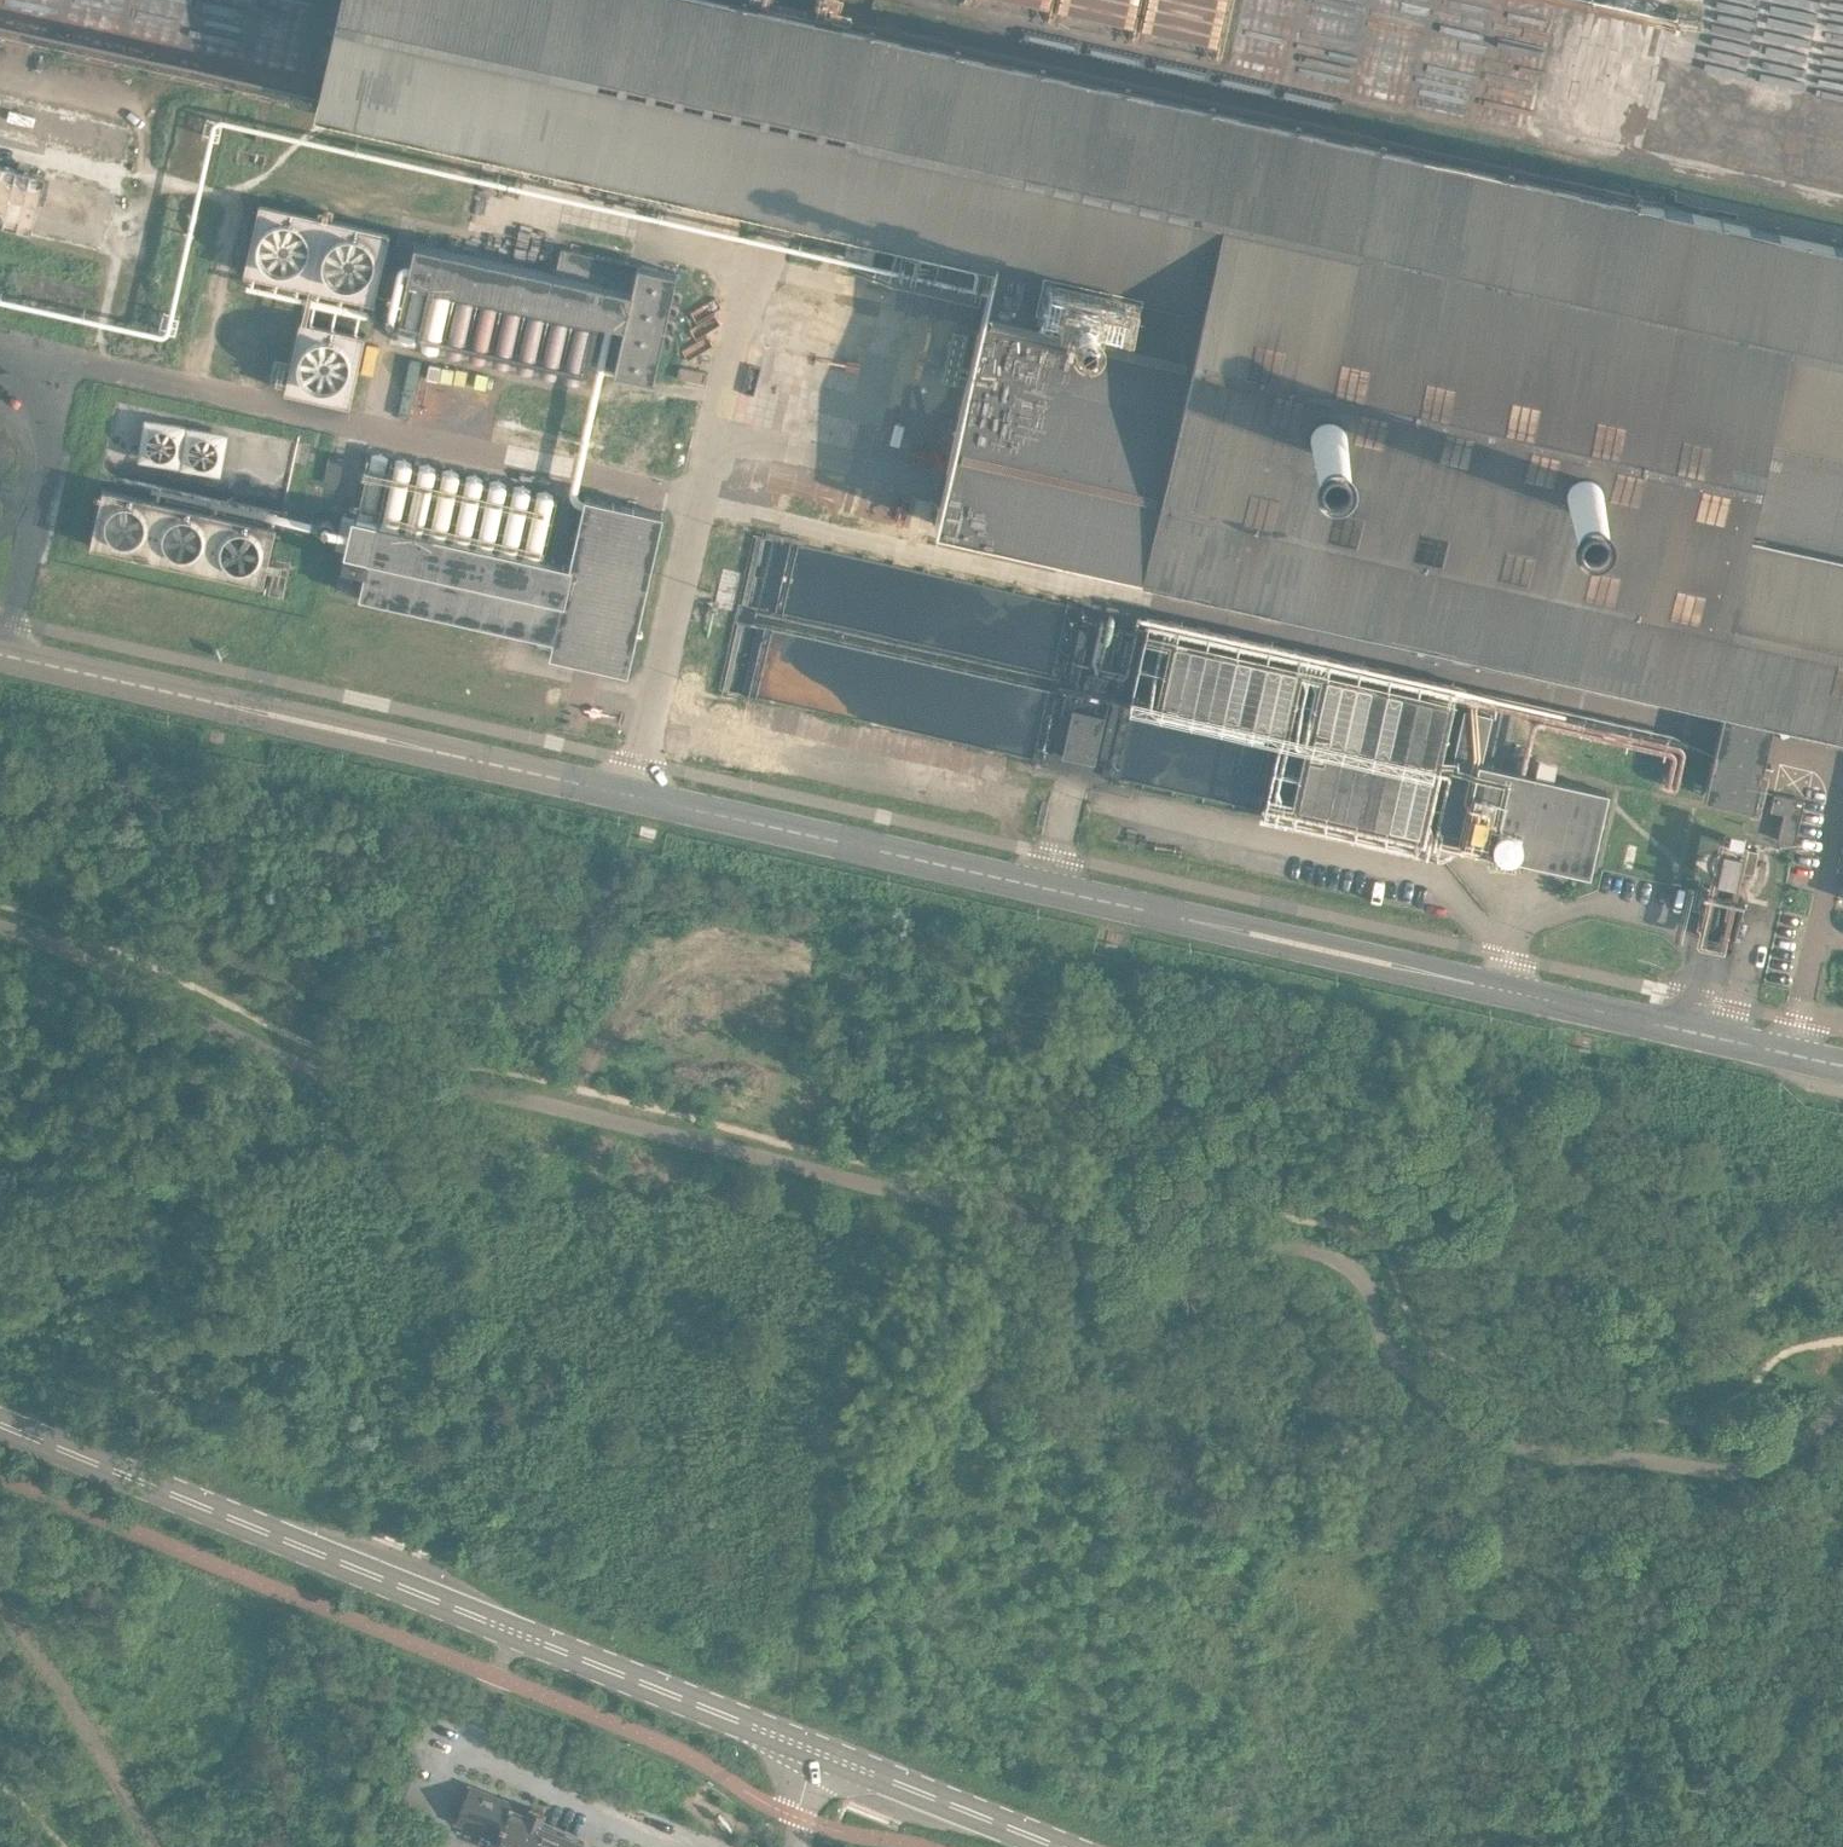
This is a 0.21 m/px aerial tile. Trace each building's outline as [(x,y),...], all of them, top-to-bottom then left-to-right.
[(315,104),(340,110),(769,206),(797,212),(909,237),(990,255),(980,298),(975,323),(940,477),(935,503),(931,519),(1142,568),(1270,597),(1285,600),(1280,620),(1437,655),(1439,646),(1452,649),(1452,646),(1454,638),(1475,643),(1470,663),(1494,669),(1499,648),(1673,687),(1689,690),(1698,692),(1711,695),(1720,697),(1767,708),(1792,713),(1790,720),(1788,729),(1839,741),(1842,741),(1842,735),(1842,243),(1765,226),(1756,224),(1713,214),(1715,208),(1682,201),(1680,207),(1638,197),(1628,195),(1511,169),(1502,167),(1383,141),(1373,138),(1371,138),(1372,133),(1344,127),(1343,132),(1300,122),(1287,119),(1261,113),(1238,108),(1213,102),(1204,100),(1128,83),(1118,81),(1044,64),(1034,62),(1001,55),(959,45),(949,43),(874,26),(868,25),(756,0),(746,0),(746,1),(743,0),(338,0),(315,104)] [(0,96),(0,127),(124,155),(131,125),(0,96)] [(30,231),(44,174),(0,164),(0,224),(30,231)] [(390,228),(260,199),(244,270),(374,300),(390,228)] [(564,247),(558,273),(413,240),(407,268),(406,274),(621,322),(611,369),(651,378),(674,272),(564,247)] [(216,288),(205,361),(267,371),(279,297),(216,288)] [(364,331),(299,317),(284,388),(349,402),(364,331)] [(493,435),(503,383),(406,364),(396,416),(493,435)] [(620,381),(603,463),(643,471),(660,389),(620,381)] [(182,422),(141,414),(133,456),(173,464),(182,422)] [(227,432),(186,423),(177,465),(219,473),(227,432)] [(276,522),(102,485),(89,544),(263,582),(267,564),(273,565),(269,586),(283,589),(289,561),(269,556),(276,522)] [(569,563),(352,515),(344,548),(368,553),(359,592),(553,636),(549,651),(625,668),(660,512),(584,495),(569,563)] [(335,587),(359,592),(366,558),(343,553),(335,587)] [(1072,709),(1062,753),(1092,760),(1102,715),(1072,709)] [(1489,715),(1463,710),(1435,837),(1587,871),(1605,791),(1478,762),(1489,715)] [(1793,842),(1803,799),(1772,792),(1769,809),(1782,812),(1776,838),(1793,842)] [(1739,867),(1753,869),(1756,849),(1721,843),(1715,877),(1737,881),(1739,867)] [(1702,937),(1725,942),(1737,892),(1712,886),(1704,919),(1706,920),(1702,937)] [(583,1841),(537,1822),(542,1811),(529,1805),(528,1808),(469,1785),(468,1787),(465,1785),(465,1788),(467,1788),(454,1820),(482,1832),(478,1841),(492,1846),(580,1846),(583,1841)]
